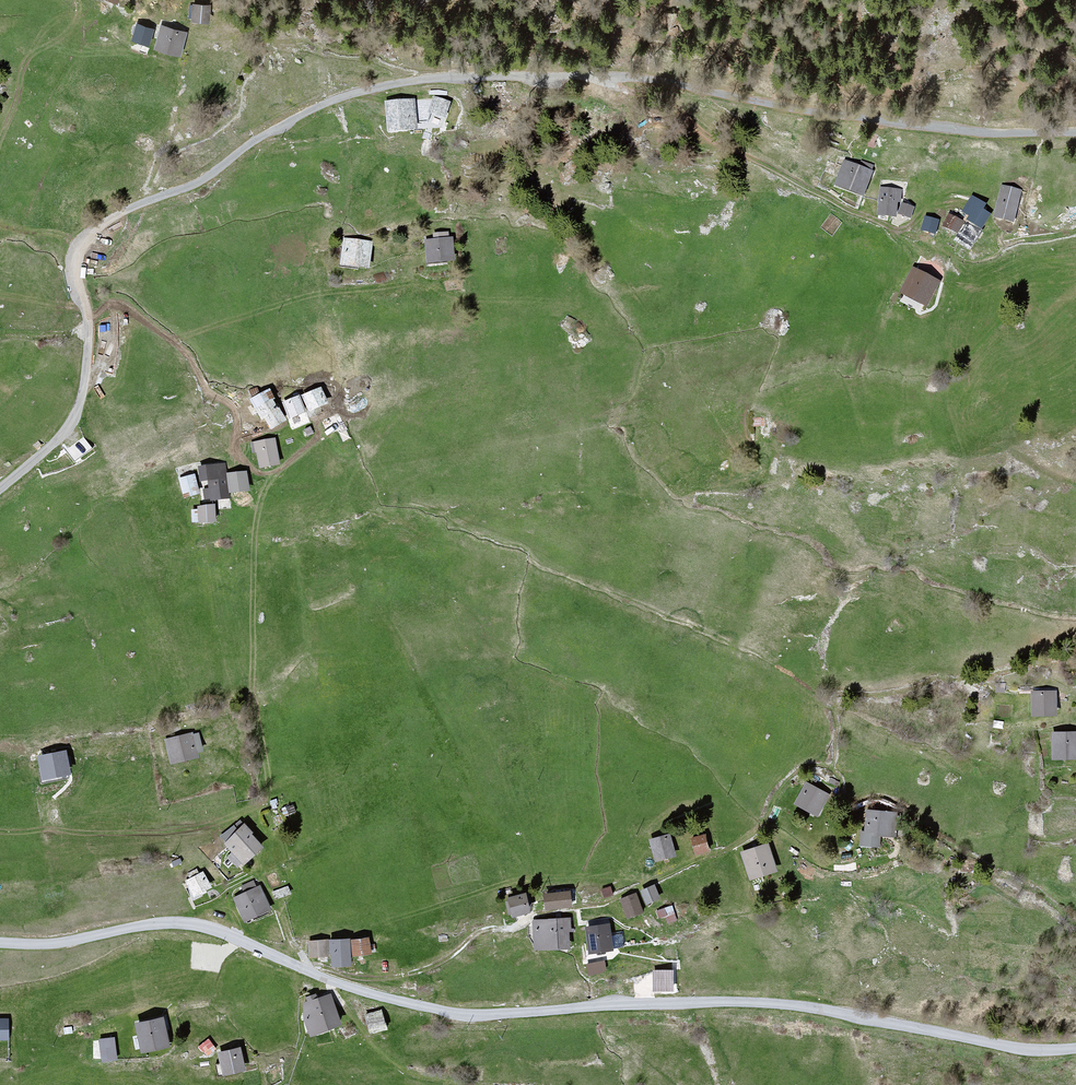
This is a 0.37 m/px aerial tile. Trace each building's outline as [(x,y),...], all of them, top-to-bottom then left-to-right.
[(217,9),(198,9),(198,26),(217,26),(217,9)] [(663,11),(662,27),(677,27),(678,11),(663,11)] [(160,33),(142,27),(136,44),(155,50),(160,33)] [(194,36),(166,30),(161,54),(189,59),(194,36)] [(421,103),(395,108),(401,142),(427,137),(421,103)] [(459,107),(441,103),(436,121),(454,126),(459,107)] [(867,174),(839,162),(828,189),(856,201),(867,174)] [(1020,193),(1000,187),(990,221),(1009,227),(1020,193)] [(896,193),(876,191),(872,218),(892,221),(896,193)] [(909,210),(898,206),(894,217),(905,221),(909,210)] [(988,217),(974,209),(966,224),(980,231),(988,217)] [(958,224),(944,217),(937,231),(951,238),(958,224)] [(935,225),(921,219),(916,233),(930,238),(935,225)] [(978,234),(961,224),(949,245),(966,255),(978,234)] [(460,243),(433,247),(437,273),(464,269),(460,243)] [(381,247),(351,246),(349,274),(379,276),(381,247)] [(937,285),(908,271),(895,297),(924,311),(937,285)] [(295,423),(275,391),(254,404),(268,424),(271,422),(279,434),(295,423)] [(327,391),(309,398),(315,414),(333,407),(327,391)] [(304,398),(289,405),(297,423),(312,416),(304,398)] [(279,440),(260,445),(266,472),(286,467),(279,440)] [(228,465),(204,470),(208,486),(231,481),(228,465)] [(252,472),(233,476),(237,496),(256,492),(252,472)] [(200,477),(184,482),(191,502),(206,497),(200,477)] [(214,491),(208,492),(210,503),(217,501),(217,505),(235,502),(231,483),(214,487),(214,491)] [(221,507),(204,510),(207,527),(224,525),(221,507)] [(1051,696),(1027,695),(1026,719),(1050,720),(1051,696)] [(1075,735),(1047,734),(1046,763),(1075,763),(1075,735)] [(204,735),(173,743),(179,769),(211,761),(204,735)] [(70,774),(65,751),(38,757),(43,779),(70,774)] [(803,784),(790,808),(815,822),(828,798),(803,784)] [(897,815),(863,811),(861,834),(856,833),(854,849),(873,851),(875,837),(887,838),(888,826),(896,827),(897,815)] [(246,822),(226,840),(251,867),(271,850),(246,822)] [(712,836),(697,841),(703,859),(718,855),(712,836)] [(677,837),(656,843),(662,862),(683,856),(677,837)] [(774,844),(746,854),(758,886),(786,876),(774,844)] [(211,874),(193,883),(201,901),(220,892),(211,874)] [(662,887),(649,894),(657,908),(670,901),(662,887)] [(264,888),(238,901),(250,926),(277,913),(264,888)] [(616,888),(608,892),(612,901),(621,897),(616,888)] [(581,893),(563,895),(564,913),(582,912),(581,893)] [(644,894),(629,901),(639,922),(653,915),(644,894)] [(533,895),(516,901),(522,919),(539,914),(533,895)] [(675,906),(659,909),(662,924),(678,921),(675,906)] [(577,919),(538,924),(542,954),(581,949),(577,919)] [(619,923),(597,930),(606,957),(627,950),(619,923)] [(378,941),(360,943),(362,960),(380,958),(378,941)] [(357,942),(339,944),(341,969),(359,968),(357,942)] [(334,943),(314,944),(315,961),(335,960),(334,943)] [(589,975),(608,972),(605,960),(587,963),(589,975)] [(676,972),(660,974),(663,993),(679,990),(676,972)] [(307,1000),(303,1001),(304,1017),(311,1035),(341,1023),(332,993),(318,996),(316,992),(306,995),(307,1000)] [(383,1009),(364,1014),(369,1033),(388,1028),(383,1009)] [(173,1020),(145,1027),(151,1056),(180,1050),(173,1020)] [(123,1040),(104,1043),(108,1065),(127,1062),(123,1040)] [(213,1042),(203,1051),(212,1062),(223,1053),(213,1042)] [(248,1049),(226,1055),(233,1079),(255,1073),(248,1049)]
